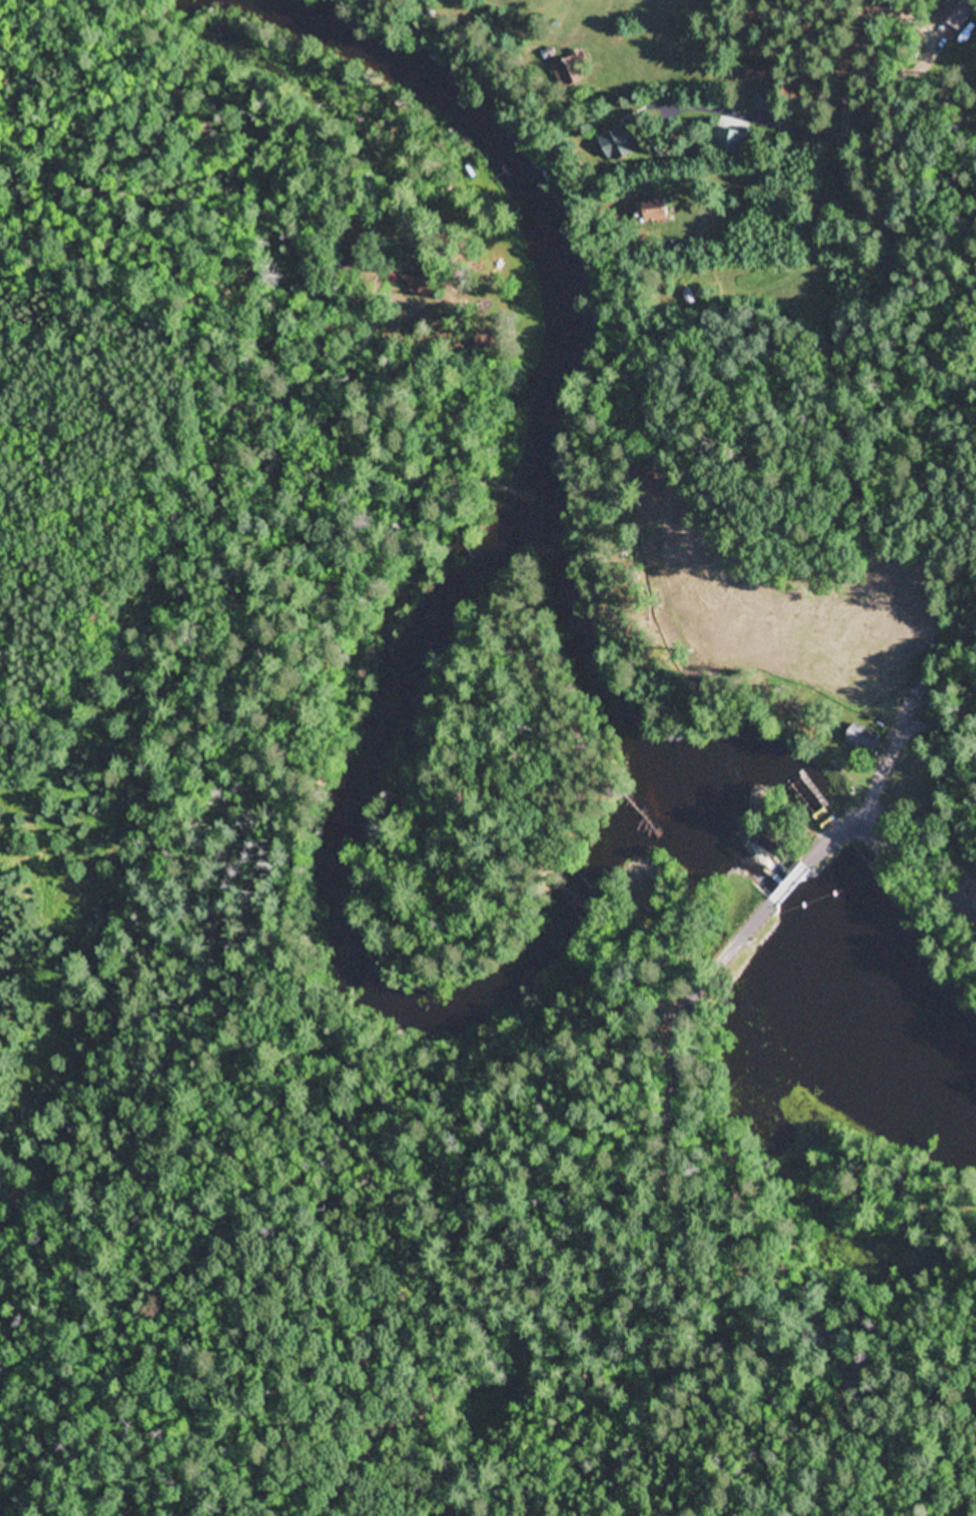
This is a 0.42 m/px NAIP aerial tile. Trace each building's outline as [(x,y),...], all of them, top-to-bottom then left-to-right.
[(587,80),(581,69),(592,64),(586,51),(554,66),(566,90),(587,80)] [(635,155),(633,149),(643,145),(635,124),(603,137),(614,164),(635,155)] [(651,201),(651,222),(670,222),(670,201),(651,201)] [(447,279),(419,294),(408,274),(436,259),(447,279)] [(429,332),(427,341),(415,338),(417,330),(429,332)] [(932,685),(924,700),(911,693),(920,678),(932,685)] [(881,734),(873,753),(848,742),(856,723),(881,734)]
